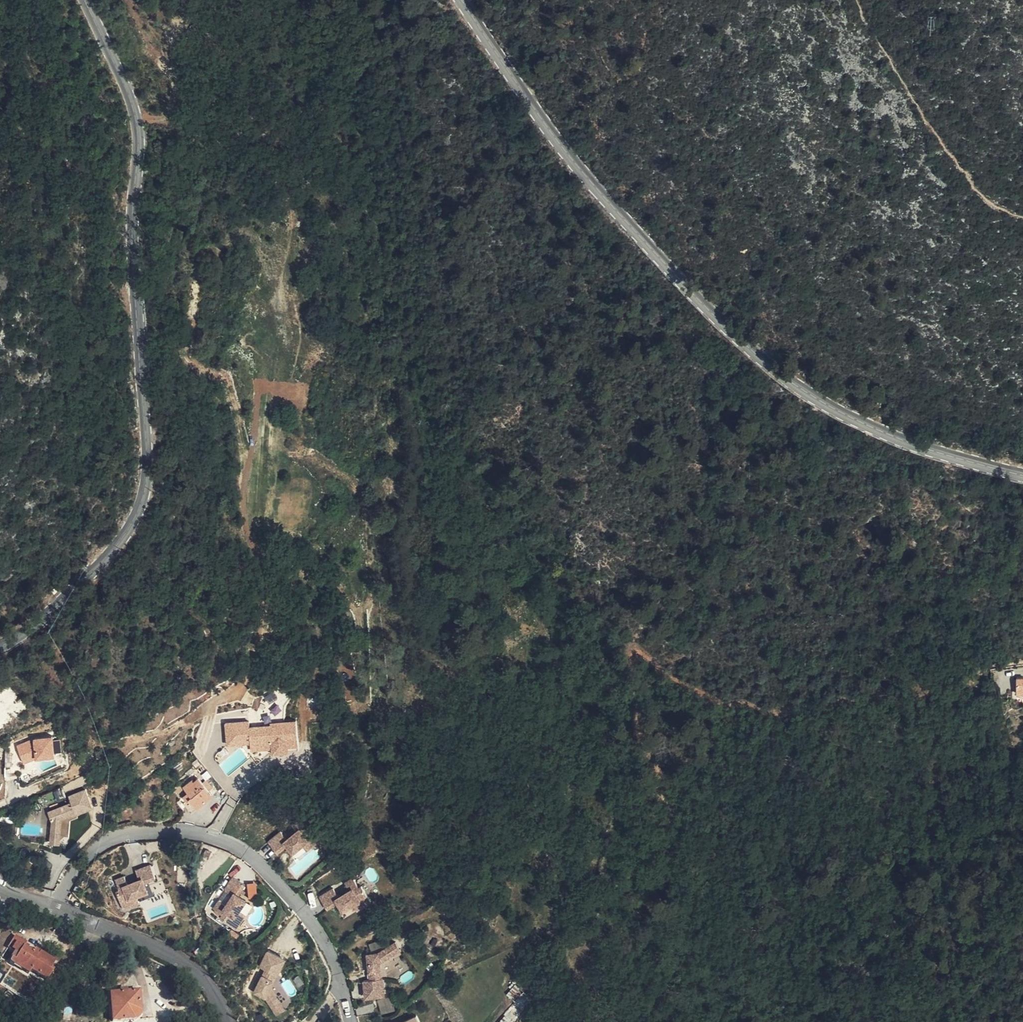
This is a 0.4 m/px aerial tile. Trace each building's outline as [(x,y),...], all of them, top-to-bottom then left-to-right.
[(292,722),(279,718),(277,724),(274,724),(272,734),(287,738),(292,722)] [(21,759),(57,755),(54,734),(19,738),(21,759)] [(184,790),(181,793),(192,805),(207,792),(195,777),(190,782),(186,778),(179,783),(184,790)] [(88,802),(81,785),(64,792),(67,799),(44,809),(48,819),(48,832),(57,832),(57,815),(71,809),(71,810),(88,802)] [(192,805),(181,793),(176,797),(186,810),(192,805)] [(277,830),(265,840),(274,851),(284,843),(289,849),(298,841),(303,847),(317,837),(304,822),(302,824),(296,816),(288,822),(294,829),(284,838),(277,830)] [(123,873),(114,876),(118,887),(115,888),(121,905),(137,899),(135,893),(146,888),(143,879),(155,875),(150,861),(135,867),(138,877),(126,881),(123,873)] [(230,875),(222,888),(231,894),(224,905),(216,901),(211,909),(221,915),(219,918),(235,927),(244,913),(237,909),(244,899),(236,894),(242,883),(230,875)] [(331,886),(316,894),(323,906),(334,900),(339,909),(350,902),(353,909),(368,900),(359,884),(356,886),(350,876),(343,880),(347,888),(335,895),(331,886)] [(9,954),(25,964),(41,973),(48,962),(45,960),(49,955),(33,945),(30,950),(27,948),(27,946),(19,940),(21,935),(9,928),(3,940),(10,945),(13,947),(9,954)] [(394,940),(388,944),(393,952),(399,948),(394,940)] [(393,952),(388,944),(377,951),(365,952),(369,977),(362,977),(364,995),(383,993),(381,976),(380,976),(378,960),(393,952)] [(23,967),(25,964),(9,954),(13,947),(10,945),(3,955),(23,967)] [(264,994),(277,1009),(284,1002),(269,984),(275,971),(276,971),(284,956),(267,948),(259,963),(263,965),(253,988),(264,994)] [(516,998),(523,990),(515,984),(509,991),(516,998)] [(134,1007),(132,987),(114,989),(103,990),(106,1018),(119,1017),(119,1011),(129,1010),(129,1007),(134,1007)] [(533,999),(523,990),(516,998),(495,1021),(513,1021),(533,999)] [(393,995),(379,997),(381,1012),(395,1010),(393,995)]
